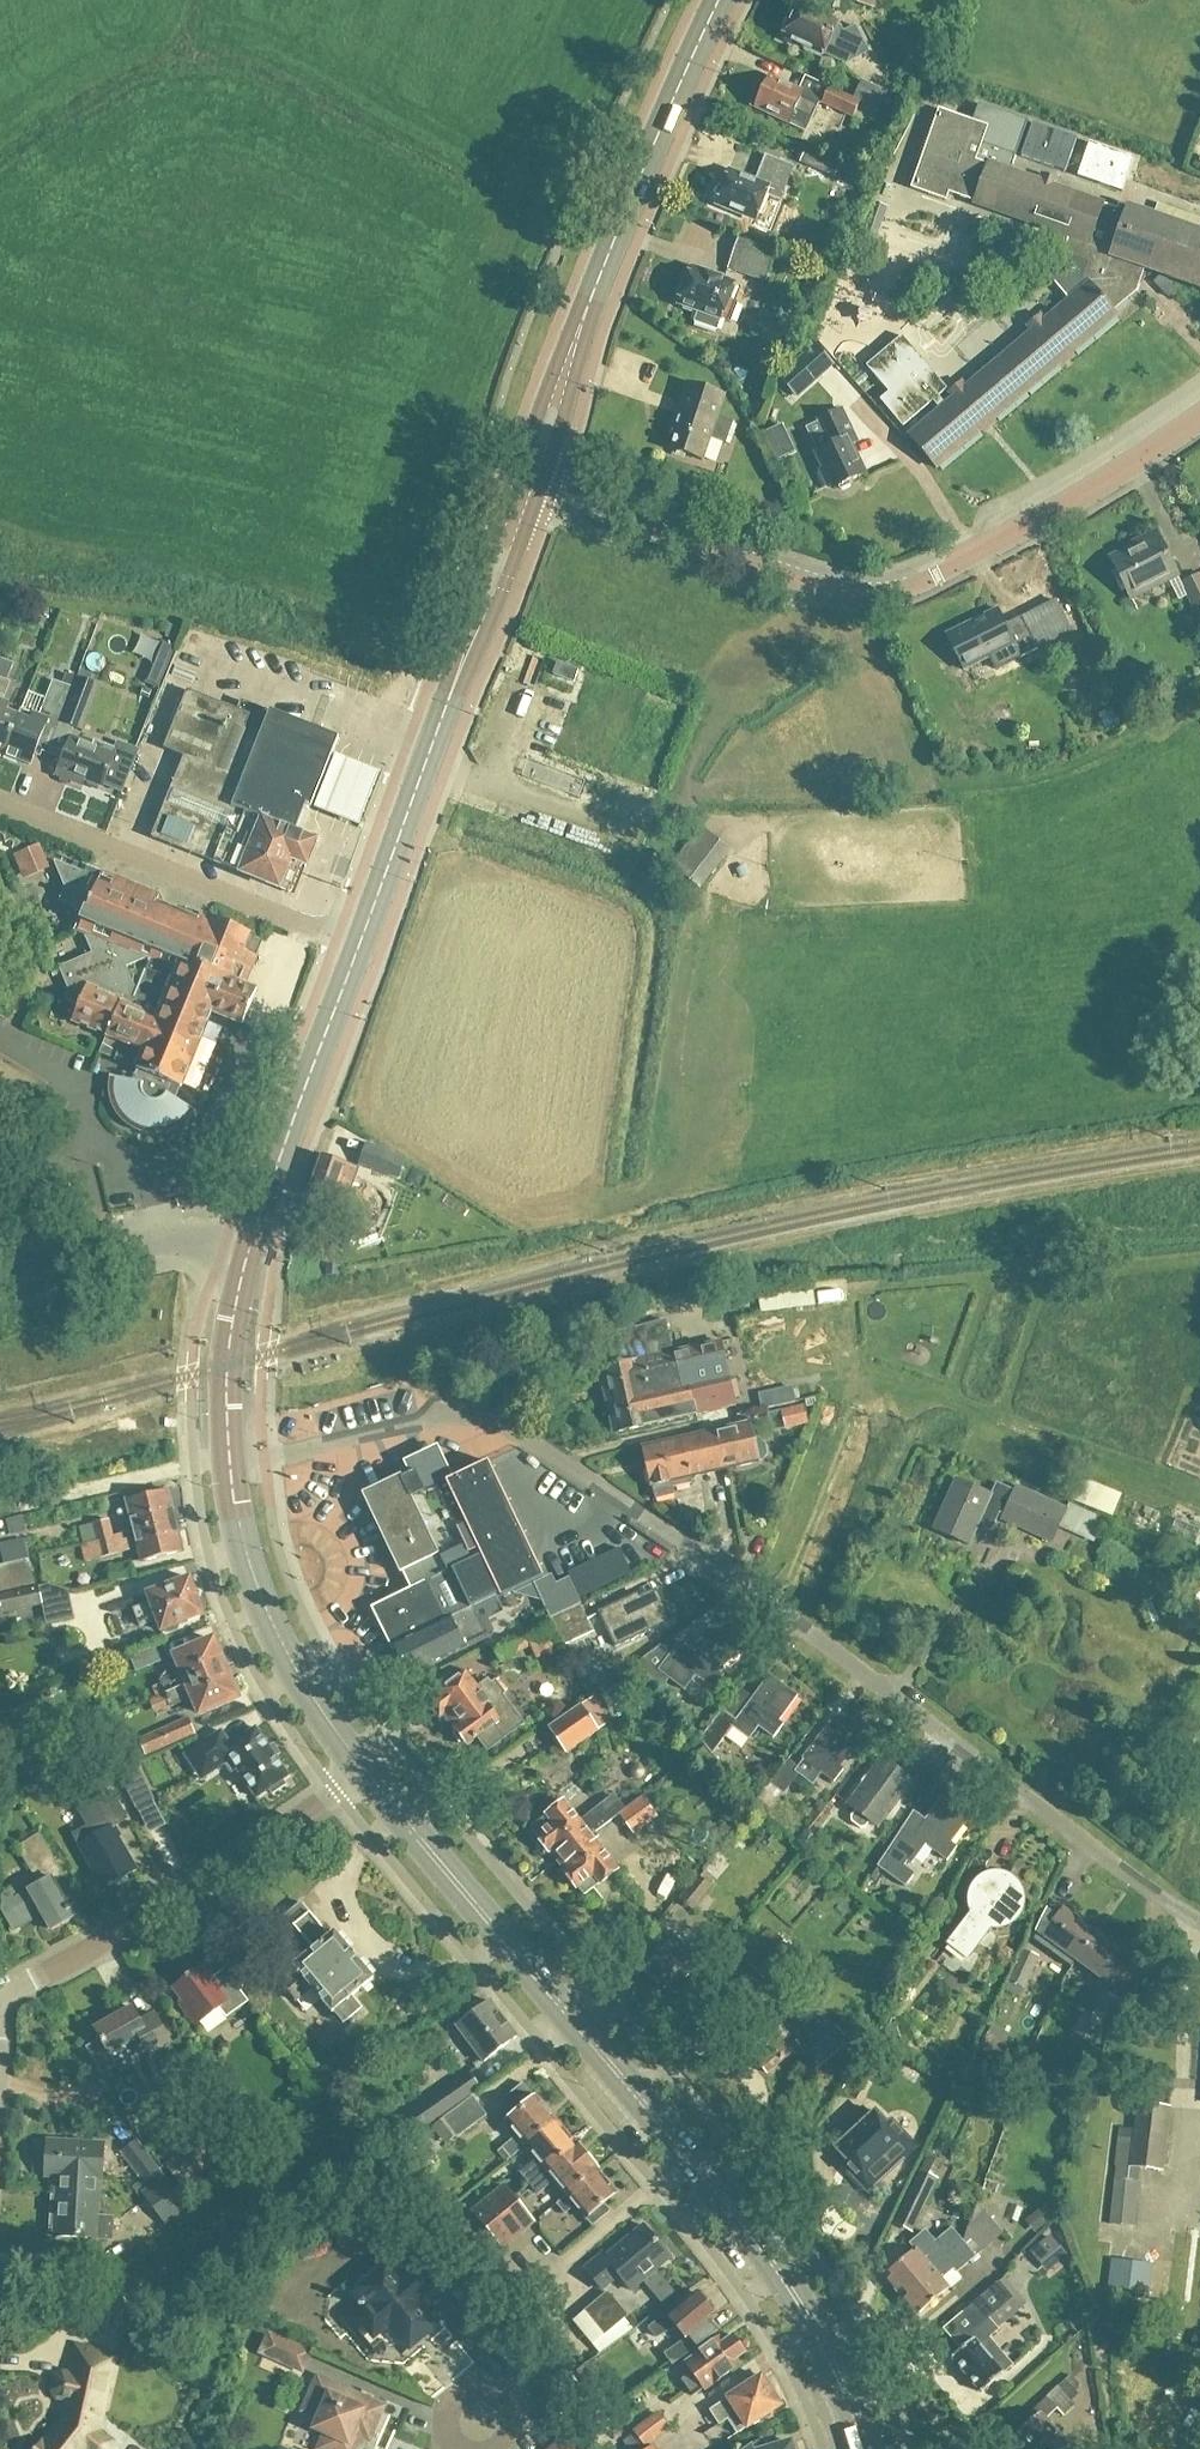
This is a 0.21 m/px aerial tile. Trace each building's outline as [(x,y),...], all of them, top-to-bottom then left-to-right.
[(839,22),(798,4),(784,35),(825,54),(844,63),(869,51),(857,26),(844,33),(842,28),(838,26),(839,22)] [(795,108),(803,91),(800,90),(771,77),(764,92),(760,90),(752,106),(806,130),(813,116),(795,108)] [(854,99),(862,103),(863,102),(881,110),(889,92),(861,81),(854,99)] [(828,87),(821,103),(854,119),(862,103),(854,99),(830,87),(828,87)] [(990,164),(988,163),(988,164),(976,160),(988,127),(939,109),(911,188),(947,201),(950,193),(975,202),(974,203),(1069,236),(1056,272),(1050,277),(1070,300),(1046,320),(1041,315),(1028,326),(1032,332),(968,387),(963,381),(950,393),(954,398),(910,436),(937,468),(984,428),(987,426),(990,423),(1117,315),(1112,309),(1129,295),(1135,289),(1140,276),(1142,271),(1143,267),(1112,256),(1114,250),(1103,246),(1116,208),(1057,187),(1059,180),(1042,174),(1040,181),(1011,171),(1017,156),(995,149),(990,164)] [(1033,124),(1021,156),(1064,171),(1076,139),(1033,124)] [(1133,159),(1087,143),(1076,175),(1122,191),(1133,159)] [(848,171),(840,167),(805,152),(800,162),(836,178),(835,179),(838,180),(836,185),(854,193),(861,175),(849,170),(848,171)] [(766,155),(761,167),(755,182),(729,172),(723,187),(718,189),(716,196),(718,201),(717,203),(758,219),(766,196),(781,202),(794,166),(766,155)] [(1103,246),(1114,250),(1112,256),(1143,267),(1199,287),(1199,233),(1129,208),(1127,212),(1116,208),(1103,246)] [(765,280),(774,252),(736,239),(726,266),(765,280)] [(681,304),(698,310),(694,322),(716,329),(720,318),(721,318),(721,317),(732,320),(737,304),(727,300),(733,284),(693,270),(687,287),(684,287),(680,299),(683,300),(681,304)] [(935,398),(945,389),(901,337),(865,368),(887,393),(879,400),(902,427),(931,402),(939,411),(943,407),(935,398)] [(817,344),(780,377),(796,395),(833,362),(817,344)] [(672,450),(697,458),(703,461),(711,438),(727,443),(734,420),(719,415),(726,394),(688,382),(672,430),(678,432),(672,450)] [(851,484),(850,482),(865,475),(851,445),(858,442),(848,420),(849,420),(844,409),(825,418),(824,416),(817,419),(829,444),(816,450),(825,469),(821,471),(828,486),(833,484),(835,489),(839,487),(840,489),(851,484)] [(1135,546),(1111,558),(1132,598),(1179,575),(1156,530),(1133,541),(1135,546)] [(1199,610),(1199,574),(1182,583),(1196,612),(1199,610)] [(998,610),(948,635),(965,669),(968,667),(993,655),(999,668),(1021,657),(1038,648),(1035,643),(1022,618),(1006,626),(998,610)] [(510,701),(521,699),(518,685),(528,683),(526,670),(505,674),(510,701)] [(39,717),(21,709),(4,754),(31,765),(37,750),(49,754),(61,722),(78,677),(66,672),(62,683),(53,680),(39,717)] [(79,676),(78,677),(61,722),(82,730),(101,685),(79,676)] [(4,754),(21,709),(4,703),(12,682),(0,678),(0,752),(4,754)] [(153,837),(292,893),(302,866),(306,868),(316,841),(296,833),(307,806),(311,808),(314,799),(334,748),(339,739),(270,712),(242,701),(238,711),(188,690),(164,749),(185,757),(153,837)] [(525,708),(502,711),(506,733),(529,730),(525,708)] [(70,739),(57,775),(75,782),(77,775),(121,792),(136,750),(117,743),(115,748),(95,740),(92,747),(70,739)] [(380,767),(334,748),(314,799),(360,817),(380,767)] [(687,877),(696,884),(701,888),(730,848),(704,829),(695,842),(674,870),(685,879),(687,877)] [(23,878),(51,868),(41,844),(14,855),(23,878)] [(124,1042),(145,1051),(137,1070),(138,1070),(133,1081),(110,1076),(110,1077),(116,1079),(115,1091),(118,1103),(125,1114),(134,1122),(146,1127),(158,1128),(171,1125),(181,1119),(190,1110),(195,1113),(196,1111),(176,1099),(181,1088),(203,1036),(216,1042),(221,1029),(208,1024),(213,1012),(243,1025),(245,1020),(250,1018),(252,1013),(250,1008),(257,991),(244,986),(257,955),(245,950),(252,934),(211,917),(208,923),(167,905),(166,904),(165,904),(160,891),(153,893),(153,892),(152,893),(90,867),(88,873),(55,860),(54,861),(65,887),(60,900),(73,906),(81,925),(79,928),(82,930),(92,954),(60,968),(69,990),(65,999),(79,1005),(73,1021),(108,1036),(101,1053),(117,1059),(124,1042)] [(398,1178),(404,1162),(385,1150),(367,1143),(360,1164),(398,1178)] [(308,1196),(344,1209),(358,1169),(323,1156),(308,1196)] [(762,1312),(816,1305),(814,1287),(759,1293),(762,1312)] [(698,1414),(689,1375),(681,1378),(674,1353),(667,1320),(615,1332),(619,1351),(615,1352),(619,1366),(606,1369),(620,1432),(698,1414)] [(674,1353),(681,1378),(689,1375),(698,1414),(736,1405),(721,1342),(674,1353)] [(766,1393),(770,1409),(796,1403),(793,1387),(766,1393)] [(809,1425),(804,1405),(782,1410),(786,1430),(809,1425)] [(750,1422),(714,1430),(720,1454),(725,1453),(729,1469),(759,1462),(759,1461),(761,1460),(767,1452),(765,1446),(756,1440),(755,1440),(750,1422)] [(692,1477),(729,1469),(725,1453),(720,1454),(714,1430),(643,1447),(652,1486),(653,1486),(656,1499),(675,1495),(674,1488),(693,1483),(692,1477)] [(449,1619),(448,1618),(491,1596),(492,1597),(500,1593),(501,1596),(512,1590),(513,1592),(541,1600),(550,1618),(582,1602),(568,1576),(556,1582),(552,1573),(544,1577),(489,1461),(448,1480),(436,1454),(412,1466),(415,1472),(366,1495),(402,1571),(404,1570),(413,1588),(373,1609),(393,1647),(449,1619)] [(1117,1513),(1126,1490),(1085,1474),(1076,1497),(1117,1513)] [(1053,1541),(1067,1510),(1017,1487),(1015,1491),(997,1483),(991,1495),(957,1479),(934,1529),(970,1545),(979,1525),(993,1531),(1000,1513),(1005,1515),(1003,1519),(1053,1541)] [(128,1500),(135,1531),(175,1520),(167,1490),(128,1500)] [(1083,1509),(1073,1533),(1095,1542),(1105,1519),(1086,1511),(1083,1509)] [(697,1514),(688,1529),(697,1534),(706,1520),(697,1514)] [(98,1538),(114,1534),(110,1519),(81,1527),(84,1541),(98,1538)] [(183,1551),(175,1520),(135,1531),(143,1561),(183,1551)] [(102,1558),(119,1553),(114,1534),(98,1538),(102,1558)] [(1,1546),(10,1590),(44,1583),(39,1557),(29,1559),(26,1541),(1,1546)] [(205,1615),(204,1612),(207,1608),(203,1597),(198,1597),(190,1577),(148,1593),(151,1602),(135,1609),(141,1626),(157,1620),(162,1631),(164,1630),(169,1633),(178,1629),(180,1624),(205,1615)] [(44,1604),(40,1586),(0,1594),(0,1614),(44,1604)] [(587,1619),(581,1605),(550,1619),(566,1644),(593,1632),(594,1634),(607,1628),(616,1646),(671,1621),(656,1589),(639,1597),(638,1594),(600,1612),(600,1613),(587,1619)] [(339,1633),(364,1625),(354,1593),(340,1598),(343,1608),(332,1612),(339,1633)] [(394,1649),(396,1648),(409,1675),(484,1636),(487,1629),(480,1617),(497,1608),(492,1597),(491,1596),(448,1618),(449,1619),(393,1647),(394,1649)] [(560,1646),(546,1619),(492,1645),(500,1660),(527,1645),(534,1658),(560,1646)] [(739,1647),(711,1626),(693,1651),(680,1642),(671,1654),(661,1647),(648,1657),(652,1662),(643,1669),(660,1692),(669,1679),(684,1691),(695,1676),(714,1690),(724,1676),(720,1673),(739,1647)] [(160,1680),(166,1693),(226,1668),(214,1638),(175,1654),(183,1672),(178,1674),(176,1673),(160,1680)] [(131,1657),(136,1671),(162,1661),(157,1646),(131,1657)] [(166,1693),(171,1706),(187,1700),(188,1697),(193,1695),(200,1713),(239,1698),(226,1668),(166,1693)] [(441,1693),(428,1703),(440,1718),(444,1715),(455,1730),(455,1736),(460,1743),(466,1744),(468,1747),(478,1739),(487,1751),(523,1724),(501,1695),(504,1693),(496,1682),(491,1685),(488,1681),(479,1689),(466,1672),(439,1692),(441,1693)] [(749,1739),(758,1726),(773,1737),(784,1723),(780,1721),(798,1696),(770,1675),(737,1720),(723,1710),(700,1741),(707,1749),(712,1755),(732,1727),(749,1739)] [(549,1728),(566,1753),(599,1730),(582,1705),(549,1728)] [(139,1739),(146,1756),(195,1735),(188,1718),(139,1739)] [(788,1760),(771,1783),(782,1792),(797,1773),(804,1778),(813,1785),(822,1774),(834,1783),(845,1769),(841,1766),(860,1741),(832,1720),(803,1759),(805,1760),(799,1768),(788,1760)] [(269,1789),(272,1794),(286,1784),(283,1780),(289,1776),(256,1727),(231,1745),(221,1730),(186,1755),(202,1779),(225,1763),(231,1772),(236,1768),(257,1798),(269,1789)] [(857,1811),(854,1814),(852,1817),(853,1822),(861,1828),(866,1827),(870,1821),(880,1828),(914,1781),(882,1758),(848,1805),(857,1811)] [(120,1773),(136,1807),(153,1798),(137,1765),(120,1773)] [(73,1834),(78,1844),(104,1888),(136,1869),(111,1827),(127,1818),(111,1790),(78,1809),(88,1826),(73,1834)] [(547,1816),(546,1817),(531,1828),(537,1835),(536,1836),(538,1838),(536,1843),(543,1852),(549,1852),(550,1853),(552,1852),(559,1861),(596,1832),(619,1815),(626,1810),(614,1795),(580,1821),(565,1801),(547,1816)] [(626,1810),(619,1815),(635,1835),(658,1817),(642,1796),(626,1810)] [(913,1876),(900,1866),(909,1854),(916,1859),(926,1845),(947,1861),(958,1846),(952,1842),(971,1817),(942,1796),(923,1822),(913,1836),(902,1828),(876,1867),(905,1887),(913,1876)] [(14,1928),(42,1912),(52,1930),(74,1917),(51,1878),(63,1871),(40,1832),(17,1846),(39,1883),(29,1889),(30,1890),(14,1899),(10,1889),(4,1892),(6,1903),(1,1906),(14,1928)] [(596,1832),(559,1861),(566,1870),(564,1871),(565,1873),(564,1878),(570,1887),(576,1887),(577,1889),(578,1888),(584,1895),(600,1883),(600,1884),(618,1869),(597,1843),(602,1839),(596,1832)] [(622,1870),(589,1894),(599,1907),(632,1882),(622,1870)] [(693,1910),(713,1887),(699,1874),(680,1899),(693,1910)] [(968,1957),(992,1926),(998,1926),(1004,1926),(1009,1923),(1014,1920),(1018,1916),(1021,1911),(1023,1905),(1023,1899),(1022,1893),(1020,1888),(1017,1883),(1013,1879),(1007,1876),(1002,1874),(996,1874),(990,1875),(984,1877),(980,1880),(976,1885),(973,1890),(971,1895),(971,1901),(972,1907),(974,1913),(950,1944),(968,1957)] [(301,1901),(267,1930),(277,1943),(289,1933),(292,1937),(299,1931),(311,1947),(305,1952),(309,1956),(295,1967),(297,1970),(282,1982),(297,2000),(313,1987),(334,2013),(336,2011),(345,2022),(361,2008),(352,1996),(374,1978),(329,1925),(325,1929),(301,1901)] [(1073,1967),(1078,1960),(1078,1959),(1096,1934),(1064,1910),(1045,1936),(1050,1939),(1044,1947),(1073,1967)] [(745,1959),(764,1979),(793,1950),(772,1931),(745,1959)] [(640,1967),(660,1986),(664,1990),(681,1972),(686,1977),(697,1966),(692,1961),(696,1958),(671,1934),(640,1967)] [(1096,1934),(1078,1959),(1078,1960),(1111,1983),(1129,1958),(1096,1934)] [(1024,1949),(1009,1981),(1025,1989),(1040,1957),(1024,1949)] [(220,2008),(227,2017),(250,2001),(224,1967),(212,1976),(203,1964),(187,1976),(174,1986),(185,2001),(181,2004),(197,2025),(220,2008)] [(1108,1993),(1092,2015),(1086,2011),(1073,2031),(1095,2047),(1108,2029),(1124,2004),(1108,1993)] [(485,2061),(519,2036),(491,2000),(457,2025),(485,2061)] [(101,2038),(87,2046),(100,2069),(114,2061),(110,2054),(139,2038),(149,2056),(171,2043),(154,2014),(141,2021),(133,2007),(96,2028),(101,2038)] [(778,2020),(745,2047),(767,2074),(798,2048),(803,2053),(819,2039),(793,2008),(778,2020)] [(1000,2061),(1010,2038),(989,2028),(979,2051),(1000,2061)] [(423,2126),(479,2086),(469,2071),(412,2111),(423,2126)] [(528,2146),(558,2120),(538,2096),(536,2097),(524,2082),(504,2099),(516,2113),(508,2121),(519,2135),(497,2153),(506,2164),(528,2146)] [(489,2115),(475,2095),(444,2117),(458,2137),(489,2115)] [(1130,2166),(1163,2170),(1171,2108),(1138,2104),(1130,2166)] [(870,2190),(917,2146),(910,2140),(892,2119),(888,2123),(878,2111),(872,2116),(864,2107),(843,2126),(851,2135),(837,2148),(848,2160),(844,2163),(870,2190)] [(530,2182),(577,2143),(558,2120),(528,2146),(538,2157),(521,2171),(530,2182)] [(139,2194),(142,2192),(148,2187),(148,2186),(163,2173),(137,2138),(121,2151),(128,2159),(127,2161),(142,2180),(134,2187),(139,2194)] [(221,2158),(207,2139),(169,2167),(183,2186),(221,2158)] [(81,2177),(101,2178),(103,2178),(105,2144),(49,2140),(46,2177),(66,2178),(65,2191),(80,2193),(81,2177)] [(556,2179),(569,2194),(599,2169),(598,2169),(599,2168),(578,2143),(578,2144),(577,2143),(530,2182),(539,2193),(556,2179)] [(939,2178),(934,2176),(940,2161),(928,2155),(905,2204),(923,2212),(939,2178)] [(577,2204),(594,2225),(611,2211),(605,2204),(619,2193),(599,2169),(569,2194),(557,2204),(566,2214),(577,2204)] [(164,2175),(148,2187),(142,2192),(160,2216),(182,2200),(164,2175)] [(98,2216),(101,2178),(81,2177),(80,2193),(65,2191),(59,2191),(57,2213),(51,2212),(49,2232),(56,2233),(56,2234),(113,2238),(115,2217),(98,2216)] [(505,2186),(495,2195),(525,2231),(535,2222),(505,2186)] [(525,2231),(495,2195),(485,2203),(515,2239),(525,2231)] [(505,2247),(515,2239),(485,2203),(475,2211),(505,2247)] [(979,2204),(964,2241),(977,2256),(1005,2233),(979,2204)] [(235,2238),(214,2209),(203,2218),(224,2247),(235,2238)] [(475,2257),(493,2242),(473,2218),(455,2233),(475,2257)] [(632,2289),(671,2257),(644,2224),(606,2256),(602,2251),(585,2265),(603,2287),(619,2274),(632,2289)] [(901,2297),(964,2242),(964,2241),(952,2228),(935,2242),(926,2232),(911,2244),(916,2250),(884,2278),(901,2297)] [(1037,2245),(1052,2262),(1064,2252),(1049,2235),(1037,2245)] [(976,2256),(964,2242),(901,2297),(917,2316),(951,2288),(943,2279),(954,2270),(957,2273),(976,2256)] [(400,2344),(405,2350),(441,2320),(429,2305),(452,2286),(421,2248),(402,2265),(406,2270),(402,2273),(397,2267),(361,2296),(368,2305),(356,2315),(356,2326),(371,2343),(383,2345),(385,2343),(397,2345),(400,2344)] [(136,2316),(120,2291),(113,2281),(87,2299),(94,2308),(110,2334),(136,2316)] [(967,2344),(952,2357),(982,2392),(1004,2373),(1003,2373),(1012,2365),(988,2337),(997,2329),(989,2319),(1014,2298),(1000,2281),(963,2313),(976,2328),(963,2339),(967,2344)] [(585,2309),(605,2333),(628,2314),(608,2290),(585,2309)] [(719,2330),(710,2320),(716,2315),(714,2312),(715,2307),(711,2302),(706,2303),(698,2292),(670,2315),(667,2313),(650,2327),(657,2336),(676,2325),(687,2338),(666,2353),(673,2364),(719,2330)] [(258,2353),(304,2373),(314,2350),(269,2329),(258,2353)] [(717,2346),(713,2340),(686,2360),(693,2370),(683,2377),(694,2393),(703,2386),(706,2389),(719,2379),(740,2363),(737,2358),(746,2351),(733,2334),(717,2346)] [(106,2368),(109,2353),(72,2345),(69,2359),(66,2373),(65,2373),(63,2377),(58,2377),(54,2382),(55,2389),(60,2391),(59,2396),(71,2398),(67,2417),(42,2448),(74,2448),(77,2445),(83,2448),(113,2448),(112,2441),(92,2426),(94,2424),(106,2368)] [(1195,2364),(1171,2346),(1156,2365),(1180,2383),(1195,2364)] [(604,2381),(589,2361),(578,2371),(593,2391),(604,2381)] [(719,2403),(711,2408),(721,2423),(729,2418),(739,2433),(756,2422),(759,2421),(761,2418),(770,2412),(773,2412),(775,2409),(782,2404),(780,2401),(779,2397),(776,2391),(772,2389),(763,2374),(719,2403)] [(384,2406),(320,2378),(306,2409),(323,2417),(319,2427),(329,2431),(322,2448),(324,2448),(358,2448),(365,2435),(370,2437),(384,2406)] [(1072,2446),(1046,2418),(1057,2408),(1047,2398),(1030,2414),(1035,2418),(1020,2432),(1035,2448),(1069,2448),(1072,2446)] [(645,2446),(646,2447),(670,2428),(658,2411),(634,2431),(635,2433),(623,2442),(628,2448),(640,2448),(645,2446)] [(776,2446),(771,2430),(746,2448),(794,2448),(791,2442),(776,2446)] [(566,2439),(553,2448),(574,2448),(566,2439)]
